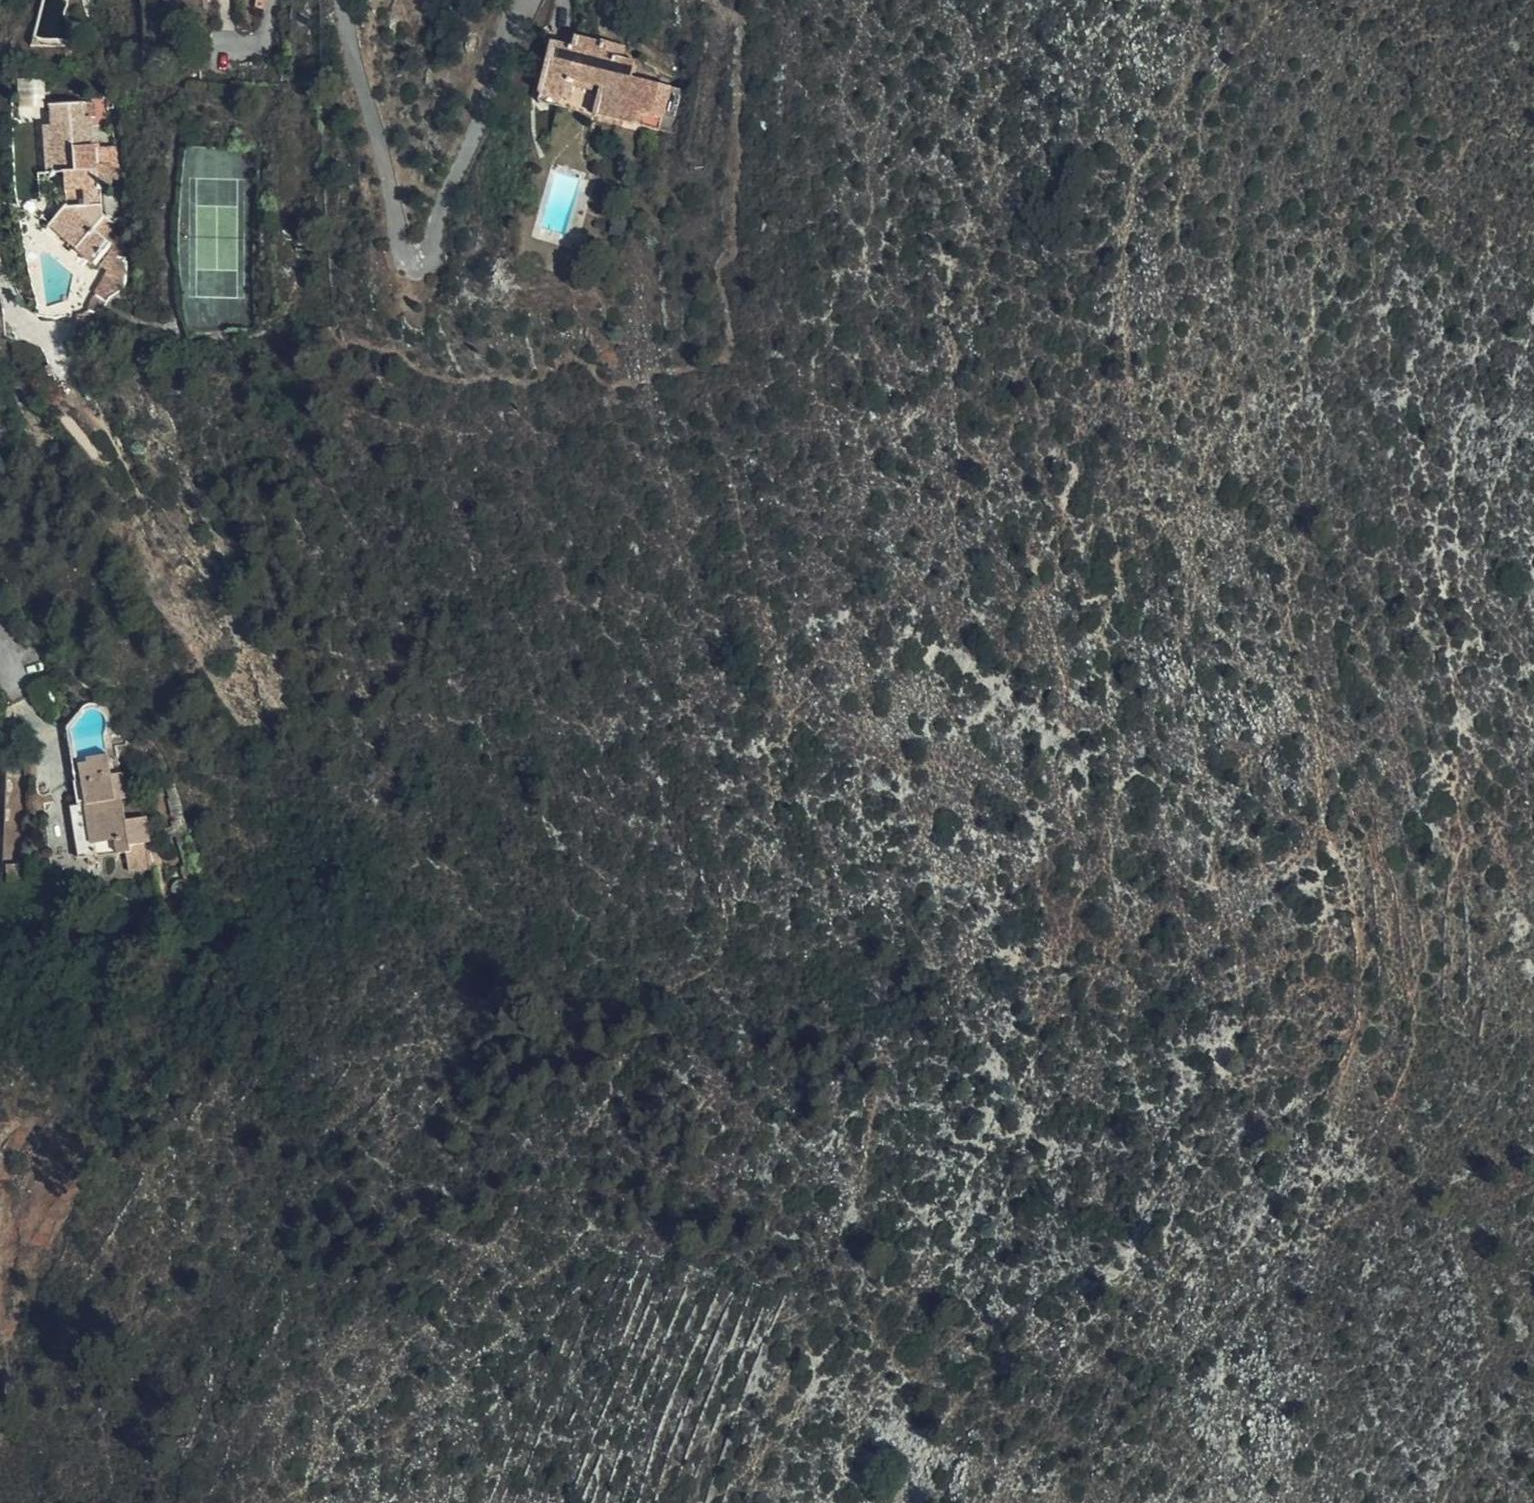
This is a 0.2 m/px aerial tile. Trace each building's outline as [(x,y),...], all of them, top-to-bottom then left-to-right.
[(267,0),(255,0),(254,6),(265,9),(267,0)] [(604,55),(606,44),(573,36),(571,45),(552,41),(539,94),(558,98),(563,79),(600,88),(593,115),(657,131),(658,128),(668,88),(669,85),(631,77),(634,62),(626,60),(604,55)] [(627,49),(606,44),(604,55),(626,60),(627,49)] [(42,126),(45,172),(63,173),(66,205),(48,226),(92,263),(108,243),(91,229),(100,218),(98,186),(95,185),(93,145),(91,145),(90,116),(83,116),(83,103),(49,105),(48,125),(42,126)] [(63,173),(45,172),(37,173),(39,218),(48,226),(66,205),(63,173)] [(109,774),(105,753),(85,757),(85,760),(75,763),(69,764),(77,802),(78,805),(84,804),(91,840),(112,838),(115,852),(124,851),(128,851),(127,843),(144,840),(148,839),(143,814),(124,819),(121,799),(126,797),(121,773),(109,774)] [(78,805),(77,802),(67,804),(77,860),(115,852),(112,838),(91,840),(84,804),(78,805)] [(149,868),(144,840),(127,843),(128,851),(124,851),(128,872),(149,868)] [(28,883),(26,862),(6,864),(6,883),(28,883)]
